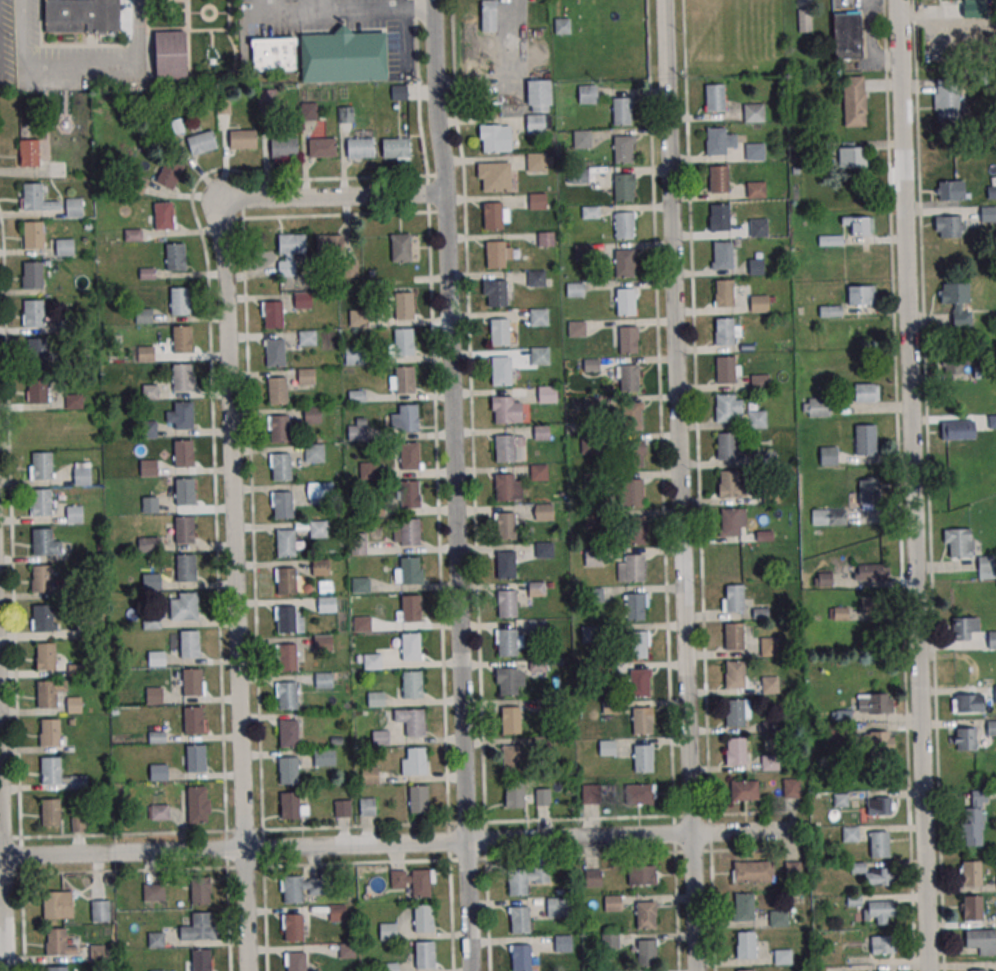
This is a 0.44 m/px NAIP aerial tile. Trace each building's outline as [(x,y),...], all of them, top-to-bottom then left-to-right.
[(44,33),(119,34),(120,0),(44,0),(44,33)] [(495,31),(495,0),(481,0),(481,31),(495,31)] [(812,32),(812,9),(797,9),(797,32),(812,32)] [(833,14),(860,14),(861,59),(834,60),(833,14)] [(555,33),(569,33),(569,19),(555,19),(555,33)] [(385,79),(383,31),(351,32),(340,24),(331,32),(298,33),(300,82),(385,79)] [(186,78),(186,30),(155,30),(155,78),(186,78)] [(294,69),(293,44),(294,44),(294,36),(248,38),(248,45),(250,45),(251,71),(294,69)] [(843,77),(844,128),(865,127),(865,115),(866,115),(866,93),(863,93),(863,77),(843,77)] [(936,80),(958,79),(960,124),(938,125),(937,110),(934,110),(933,94),(936,94),(936,80)] [(551,112),(551,80),(527,80),(527,112),(551,112)] [(407,99),(407,86),(393,86),(393,99),(407,99)] [(578,87),(597,86),(598,104),(579,105),(578,87)] [(705,87),(724,86),(725,113),(706,113),(705,87)] [(613,100),(631,99),(632,126),(613,127),(613,100)] [(317,120),(317,104),(303,104),(303,120),(317,120)] [(744,105),(763,105),(764,123),(744,123),(744,105)] [(339,107),(339,122),(353,122),(353,107),(339,107)] [(525,117),(544,116),(545,134),(526,135),(525,117)] [(479,127),(511,126),(511,153),(483,154),(482,141),(480,141),(479,127)] [(707,130),(725,129),(726,156),(707,157),(707,130)] [(187,138),(212,131),(217,149),(192,156),(187,138)] [(229,132),(255,131),(256,150),(230,151),(229,132)] [(572,132),(591,131),(592,149),(573,150),(572,132)] [(614,138),(632,137),(633,164),(614,164),(614,138)] [(271,140),(297,139),(298,158),(272,159),(271,140)] [(382,140),(408,139),(409,158),(383,159),(382,140)] [(309,141),(335,140),(336,158),(310,159),(309,141)] [(347,141),(373,140),(374,158),(348,159),(347,141)] [(19,141),(38,141),(39,167),(20,168),(19,141)] [(745,145),(765,145),(765,163),(745,163),(745,145)] [(868,167),(868,147),(838,147),(838,167),(868,167)] [(527,155),(546,155),(547,173),(528,173),(527,155)] [(167,160),(184,168),(173,192),(156,184),(167,160)] [(66,162),(48,162),(48,178),(66,178),(66,162)] [(477,164),(510,164),(511,192),(483,193),(483,180),(477,180),(477,164)] [(710,168),(729,167),(729,194),(711,195),(710,168)] [(571,169),(589,169),(589,184),(571,185),(571,169)] [(614,175),(633,174),(634,201),(615,202),(614,175)] [(746,182),(766,182),(767,200),(747,200),(746,182)] [(963,182),(964,201),(939,202),(938,183),(963,182)] [(23,184),(42,184),(43,211),(24,211),(23,184)] [(529,195),(546,195),(546,210),(530,211),(529,195)] [(82,217),(82,199),(65,199),(65,217),(82,217)] [(153,205),(172,203),(174,230),(155,232),(153,205)] [(483,204),(502,204),(503,231),(484,231),(483,204)] [(711,206),(729,206),(730,232),(711,233),(711,206)] [(583,211),(585,219),(598,216),(597,209),(583,211)] [(615,214),(634,214),(634,240),(616,241),(615,214)] [(960,216),(961,238),(940,239),(940,232),(935,232),(935,217),(960,216)] [(873,236),(873,217),(843,217),(843,225),(849,225),(849,236),(873,236)] [(750,221),(768,220),(768,238),(750,239),(750,221)] [(24,223),(43,222),(44,249),(25,250),(24,223)] [(537,233),(555,233),(556,248),(538,249),(537,233)] [(279,237),(305,236),(306,254),(279,256),(279,237)] [(316,237),(342,236),(343,255),(316,256),(316,237)] [(391,237),(410,236),(411,263),(392,263),(391,237)] [(73,239),(56,239),(56,256),(73,256),(73,239)] [(486,244),(505,243),(505,270),(487,270),(486,244)] [(713,244),(732,243),(733,270),(714,271),(713,244)] [(166,246),(185,245),(186,272),(167,272),(166,246)] [(574,246),(592,246),(593,261),(575,262),(574,246)] [(615,252),(634,251),(635,278),(616,278),(615,252)] [(749,260),(763,260),(764,276),(749,277),(749,260)] [(23,263),(41,263),(42,290),(23,290),(23,263)] [(527,271),(546,270),(547,288),(528,289),(527,271)] [(482,282),(506,281),(507,308),(488,309),(488,296),(483,296),(482,282)] [(715,282),(734,282),(735,309),(716,309),(715,282)] [(969,304),(969,282),(940,282),(940,303),(953,303),(953,328),(971,328),(971,311),(962,311),(962,304),(969,304)] [(566,284),(584,284),(584,297),(566,297),(566,284)] [(874,286),(846,286),(846,306),(874,306),(874,286)] [(171,290),(189,289),(190,316),(171,316),(171,290)] [(616,290),(635,290),(636,317),(617,317),(616,290)] [(293,294),(311,294),(312,309),(294,310),(293,294)] [(394,295),(413,294),(414,321),(395,322),(394,295)] [(750,297),(768,296),(769,313),(751,314),(750,297)] [(24,302),(43,302),(43,329),(25,329),(24,302)] [(264,303),(283,302),(283,329),(265,329),(264,303)] [(819,317),(841,317),(841,306),(819,306),(819,317)] [(135,310),(152,309),(153,324),(135,325),(135,310)] [(529,310),(548,309),(548,327),(529,328),(529,310)] [(350,312),(368,311),(368,327),(350,328),(350,312)] [(715,320),(733,320),(734,346),(715,347),(715,320)] [(490,321),(509,321),(510,347),(491,348),(490,321)] [(568,322),(586,322),(586,337),(568,338),(568,322)] [(172,327),(191,327),(192,353),(173,354),(172,327)] [(618,329),(637,328),(638,355),(619,355),(618,329)] [(394,330),(412,330),(413,357),(395,357),(394,330)] [(298,332),(316,331),(317,347),(298,347),(298,332)] [(28,340),(46,339),(47,366),(28,366),(28,340)] [(265,341),(284,340),(285,367),(266,368),(265,341)] [(137,348),(155,347),(155,363),(138,363),(137,348)] [(344,348),(362,348),(363,363),(345,364),(344,348)] [(530,349),(549,348),(550,366),(531,367),(530,349)] [(944,374),(966,374),(966,352),(944,352),(944,374)] [(491,358),(510,358),(511,384),(492,385),(491,358)] [(716,359),(735,358),(736,385),(717,385),(716,359)] [(583,360),(600,360),(600,373),(584,373),(583,360)] [(173,366),(192,365),(192,392),(174,393),(173,366)] [(620,366),(638,366),(639,393),(620,393),(620,366)] [(395,369),(414,368),(415,395),(396,396),(395,369)] [(297,370),(315,369),(316,385),(297,386),(297,370)] [(751,376),(769,376),(770,390),(752,391),(751,376)] [(28,378),(47,377),(48,404),(29,405),(28,378)] [(268,380),(287,379),(288,406),(269,406),(268,380)] [(878,402),(878,384),(851,384),(851,402),(878,402)] [(142,386),(159,385),(160,400),(142,401),(142,386)] [(538,387),(558,386),(558,404),(538,405),(538,387)] [(65,395),(82,394),(83,410),(65,411),(65,395)] [(716,396),(734,395),(735,422),(716,423),(716,396)] [(494,398),(512,398),(513,404),(521,403),(522,424),(495,425),(494,398)] [(583,398),(601,398),(601,411),(584,411),(583,398)] [(809,400),(829,399),(829,417),(810,418),(809,400)] [(174,403),(193,403),(194,429),(175,430),(174,403)] [(622,405),(641,405),(642,431),(623,432),(622,405)] [(398,407),(417,406),(418,433),(399,433),(398,407)] [(304,408),(321,408),(321,423),(305,424),(304,408)] [(748,412),(766,411),(767,429),(749,430),(748,412)] [(269,418),(288,417),(289,444),(270,445),(269,418)] [(974,421),(940,422),(941,440),(974,440),(974,421)] [(139,423),(157,423),(157,438),(140,439),(139,423)] [(347,426),(365,426),(366,441),(348,442),(347,426)] [(856,427),(875,426),(875,453),(857,454),(856,427)] [(534,427),(549,427),(549,441),(534,441),(534,427)] [(717,435),(736,434),(736,440),(743,440),(743,461),(718,461),(717,435)] [(581,437),(601,436),(601,454),(581,455),(581,437)] [(495,437),(514,437),(515,464),(496,464),(495,437)] [(174,442),(193,442),(194,468),(175,469),(174,442)] [(624,443),(643,443),(644,469),(625,470),(624,443)] [(400,445),(419,444),(420,471),(401,472),(400,445)] [(305,446),(323,445),(323,461),(305,462),(305,446)] [(819,449),(837,448),(838,466),(820,467),(819,449)] [(32,454),(51,453),(52,480),(33,481),(32,454)] [(271,456),(290,455),(291,482),(272,482),(271,456)] [(140,461),(157,461),(158,476),(140,477),(140,461)] [(360,464),(378,463),(378,479),(360,479),(360,464)] [(529,466),(547,466),(548,481),(530,482),(529,466)] [(73,469),(91,468),(91,484),(74,484),(73,469)] [(720,473),(739,472),(739,485),(746,485),(746,498),(739,498),(739,499),(721,500),(720,473)] [(494,476),(513,476),(513,482),(522,482),(522,501),(514,501),(514,502),(495,503),(494,476)] [(858,506),(879,506),(879,477),(858,477),(858,506)] [(175,481),(194,480),(195,507),(176,507),(175,481)] [(624,481),(643,480),(644,507),(625,508),(624,481)] [(333,502),(333,483),(308,483),(308,502),(333,502)] [(399,483),(418,483),(419,509),(400,510),(399,483)] [(32,491),(51,490),(52,517),(33,518),(32,491)] [(273,494),(292,493),(293,520),(274,521),(273,494)] [(141,498),(159,498),(159,513),(142,514),(141,498)] [(365,502),(383,502),(384,517),(366,518),(365,502)] [(534,505),(553,505),(553,520),(535,521),(534,505)] [(67,507),(84,506),(85,522),(67,522),(67,507)] [(846,509),(811,509),(811,525),(846,525),(846,509)] [(721,511),(746,510),(746,528),(740,529),(741,537),(722,538),(721,511)] [(585,513),(604,512),(604,528),(586,528),(585,513)] [(496,515),(515,515),(516,541),(497,542),(496,515)] [(175,519),(194,518),(195,545),(176,545),(175,519)] [(625,519),(644,518),(645,545),(626,545),(625,519)] [(400,521),(419,520),(420,547),(401,548),(400,521)] [(309,523),(327,522),(328,538),(309,538),(309,523)] [(945,557),(973,557),(973,529),(945,529),(945,557)] [(33,530),(51,530),(52,556),(33,557),(33,530)] [(276,532),(294,531),(295,558),(276,559),(276,532)] [(351,554),(366,554),(366,533),(351,533),(351,554)] [(139,537),(139,552),(159,552),(159,537),(139,537)] [(535,544),(553,544),(553,559),(535,560),(535,544)] [(583,551),(602,551),(602,566),(584,567),(583,551)] [(496,554),(515,553),(516,580),(497,581),(496,554)] [(978,578),(994,578),(994,555),(978,555),(978,578)] [(176,557),(195,557),(196,583),(177,584),(176,557)] [(625,557),(644,557),(645,584),(626,584),(625,557)] [(400,560),(419,559),(420,586),(401,587),(400,560)] [(311,561),(329,560),(330,576),(312,576),(311,561)] [(889,564),(854,564),(854,579),(889,579),(889,564)] [(32,567),(51,566),(51,593),(33,594),(32,567)] [(276,570),(295,569),(296,596),(277,597),(276,570)] [(161,573),(143,573),(143,589),(161,589),(161,573)] [(351,579),(369,578),(370,594),(352,595),(351,579)] [(528,583),(546,582),(547,598),(528,598),(528,583)] [(725,587),(743,586),(744,613),(725,614),(725,587)] [(585,589),(603,588),(603,604),(585,605),(585,589)] [(498,593),(516,592),(517,619),(498,619),(498,593)] [(178,595),(197,594),(198,621),(179,622),(178,595)] [(626,595),(645,595),(646,621),(627,622),(626,595)] [(402,597),(420,597),(421,624),(402,624),(402,597)] [(860,615),(884,615),(884,597),(860,597),(860,615)] [(317,598),(335,598),(336,613),(318,614),(317,598)] [(33,606),(52,606),(53,633),(34,633),(33,606)] [(277,608),(295,608),(296,634),(277,635),(277,608)] [(142,615),(160,614),(160,629),(143,630),(142,615)] [(353,618),(371,618),(372,633),(354,634),(353,618)] [(948,640),(978,640),(978,618),(948,618),(948,640)] [(527,622),(546,621),(546,637),(528,637),(527,622)] [(724,626),(743,625),(744,652),(725,652),(724,626)] [(581,628),(599,628),(600,643),(582,644),(581,628)] [(498,632),(516,631),(517,658),(498,659),(498,632)] [(180,633),(199,632),(199,659),(181,660),(180,633)] [(988,633),(995,632),(995,647),(988,647),(988,633)] [(627,634),(646,633),(647,660),(628,661),(627,634)] [(401,635),(420,635),(421,662),(402,662),(401,635)] [(313,637),(332,637),(332,652),(314,653),(313,637)] [(760,640),(777,639),(778,656),(761,657),(760,640)] [(37,645),(55,644),(56,671),(37,672),(37,645)] [(278,647),(297,646),(298,673),(279,674),(278,647)] [(147,652),(165,652),(165,667),(148,668),(147,652)] [(363,656),(381,655),(382,671),(364,671),(363,656)] [(725,663),(744,663),(745,689),(726,690),(725,663)] [(67,665),(84,665),(84,676),(68,677),(67,665)] [(525,686),(525,668),(495,668),(495,695),(517,695),(517,686),(525,686)] [(183,671),(202,671),(202,698),(184,698),(183,671)] [(630,672),(648,671),(649,698),(630,699),(630,672)] [(402,674),(421,673),(422,700),(403,701),(402,674)] [(315,674),(333,674),(333,689),(315,690),(315,674)] [(761,679),(779,678),(780,694),(762,695),(761,679)] [(37,683),(56,682),(57,709),(38,710),(37,683)] [(278,685),(296,684),(297,711),(278,711),(278,685)] [(145,690),(163,689),(163,704),(146,705),(145,690)] [(366,693),(384,692),(385,708),(367,709),(366,693)] [(892,694),(857,694),(857,714),(892,714),(892,694)] [(983,694),(951,694),(951,713),(983,713),(983,694)] [(65,698),(83,698),(83,713),(66,714),(65,698)] [(725,702),(744,701),(745,728),(726,728),(725,702)] [(183,709),(202,709),(203,735),(184,736),(183,709)] [(500,709),(519,709),(520,735),(501,736),(500,709)] [(632,709),(651,709),(652,736),(633,736),(632,709)] [(405,712),(424,711),(425,738),(406,739),(405,712)] [(40,721),(59,720),(60,747),(41,748),(40,721)] [(279,722),(298,722),(298,748),(280,749),(279,722)] [(987,722),(995,722),(995,736),(987,737),(987,722)] [(975,728),(948,728),(948,750),(975,750),(975,728)] [(148,729),(165,729),(166,744),(148,745),(148,729)] [(390,730),(372,730),(372,745),(390,745),(390,730)] [(894,732),(856,731),(855,751),(893,752),(894,732)] [(726,740),(745,739),(746,766),(727,767),(726,740)] [(598,742),(616,741),(616,757),(598,757),(598,742)] [(186,748),(205,747),(206,774),(187,774),(186,748)] [(502,748),(521,747),(522,774),(503,774),(502,748)] [(634,748),(652,747),(653,774),(634,775),(634,748)] [(336,766),(336,750),(314,750),(314,766),(336,766)] [(407,750),(426,750),(426,776),(408,777),(407,750)] [(760,757),(778,756),(779,771),(761,772),(760,757)] [(41,759),(60,758),(61,785),(42,785),(41,759)] [(279,760),(298,759),(299,786),(280,786),(279,760)] [(149,766),(167,765),(167,781),(150,782),(149,766)] [(377,768),(362,768),(362,784),(377,784),(377,768)] [(69,776),(87,776),(87,791),(70,792),(69,776)] [(782,780),(799,779),(800,798),(783,798),(782,780)] [(731,801),(758,801),(758,781),(731,781),(731,801)] [(505,783),(523,782),(524,809),(505,810),(505,783)] [(582,804),(598,804),(598,784),(582,784),(582,804)] [(655,784),(628,784),(628,804),(655,804),(655,784)] [(187,789),(206,788),(207,815),(188,816),(187,789)] [(409,788),(428,788),(429,814),(410,815),(409,788)] [(963,808),(963,846),(984,846),(984,790),(971,790),(971,808),(963,808)] [(537,804),(546,804),(546,791),(537,791),(537,804)] [(281,795),(299,794),(300,821),(282,821),(281,795)] [(376,797),(360,797),(360,815),(376,815),(376,797)] [(893,797),(866,797),(866,815),(893,815),(893,797)] [(350,800),(335,800),(335,816),(350,816),(350,800)] [(41,801),(60,801),(61,827),(42,828),(41,801)] [(152,820),(171,820),(171,806),(152,806),(152,820)] [(888,832),(870,832),(870,857),(888,857),(888,832)] [(960,885),(980,885),(980,861),(960,861),(960,885)] [(733,882),(774,882),(774,862),(733,862),(733,882)] [(657,885),(657,865),(628,865),(628,885),(657,885)] [(865,867),(865,885),(892,885),(892,867),(865,867)] [(508,870),(527,870),(527,897),(509,897),(508,870)] [(411,872),(430,871),(431,898),(412,899),(411,872)] [(584,872),(601,871),(602,887),(584,888),(584,872)] [(283,878),(301,878),(302,904),(283,905),(283,878)] [(191,880),(210,879),(210,906),(192,907),(191,880)] [(308,895),(322,895),(322,879),(308,879),(308,895)] [(165,883),(143,883),(143,901),(165,901),(165,883)] [(42,891),(71,890),(72,917),(43,918),(42,891)] [(753,893),(734,893),(734,920),(753,920),(753,893)] [(982,896),(962,896),(962,920),(982,920),(982,896)] [(604,897),(621,897),(621,913),(604,913),(604,897)] [(547,900),(571,899),(571,918),(548,919),(547,900)] [(110,901),(91,901),(91,922),(110,922),(110,901)] [(893,901),(863,901),(863,923),(893,923),(893,901)] [(635,904),(654,904),(655,931),(636,931),(635,904)] [(328,907),(346,906),(346,922),(329,923),(328,907)] [(414,907),(433,907),(434,934),(415,934),(414,907)] [(510,909),(529,908),(530,935),(511,936),(510,909)] [(769,927),(788,927),(788,911),(769,911),(769,927)] [(192,915),(211,914),(211,941),(193,942),(192,915)] [(284,916),(302,916),(303,942),(284,943),(284,916)] [(379,925),(396,924),(397,940),(380,941),(379,925)] [(45,928),(64,927),(65,954),(46,954),(45,928)] [(977,947),(977,955),(995,955),(995,930),(966,930),(966,947),(977,947)] [(736,931),(736,958),(755,958),(755,931),(736,931)] [(601,935),(619,934),(619,950),(602,951),(601,935)] [(554,937),(571,936),(572,952),(554,953),(554,937)] [(870,936),(870,954),(896,954),(896,936),(870,936)] [(415,941),(433,941),(434,968),(415,968),(415,941)] [(637,941),(656,941),(657,968),(638,968),(637,941)] [(338,944),(355,944),(356,959),(339,960),(338,944)] [(530,946),(531,970),(512,970),(511,947),(530,946)] [(103,947),(91,947),(91,957),(103,957),(103,947)] [(210,950),(211,970),(192,970),(192,951),(210,950)] [(791,964),(791,950),(775,950),(775,964),(791,964)] [(305,951),(306,970),(287,970),(286,952),(305,951)] [(398,961),(398,970),(381,970),(380,962),(398,961)]
